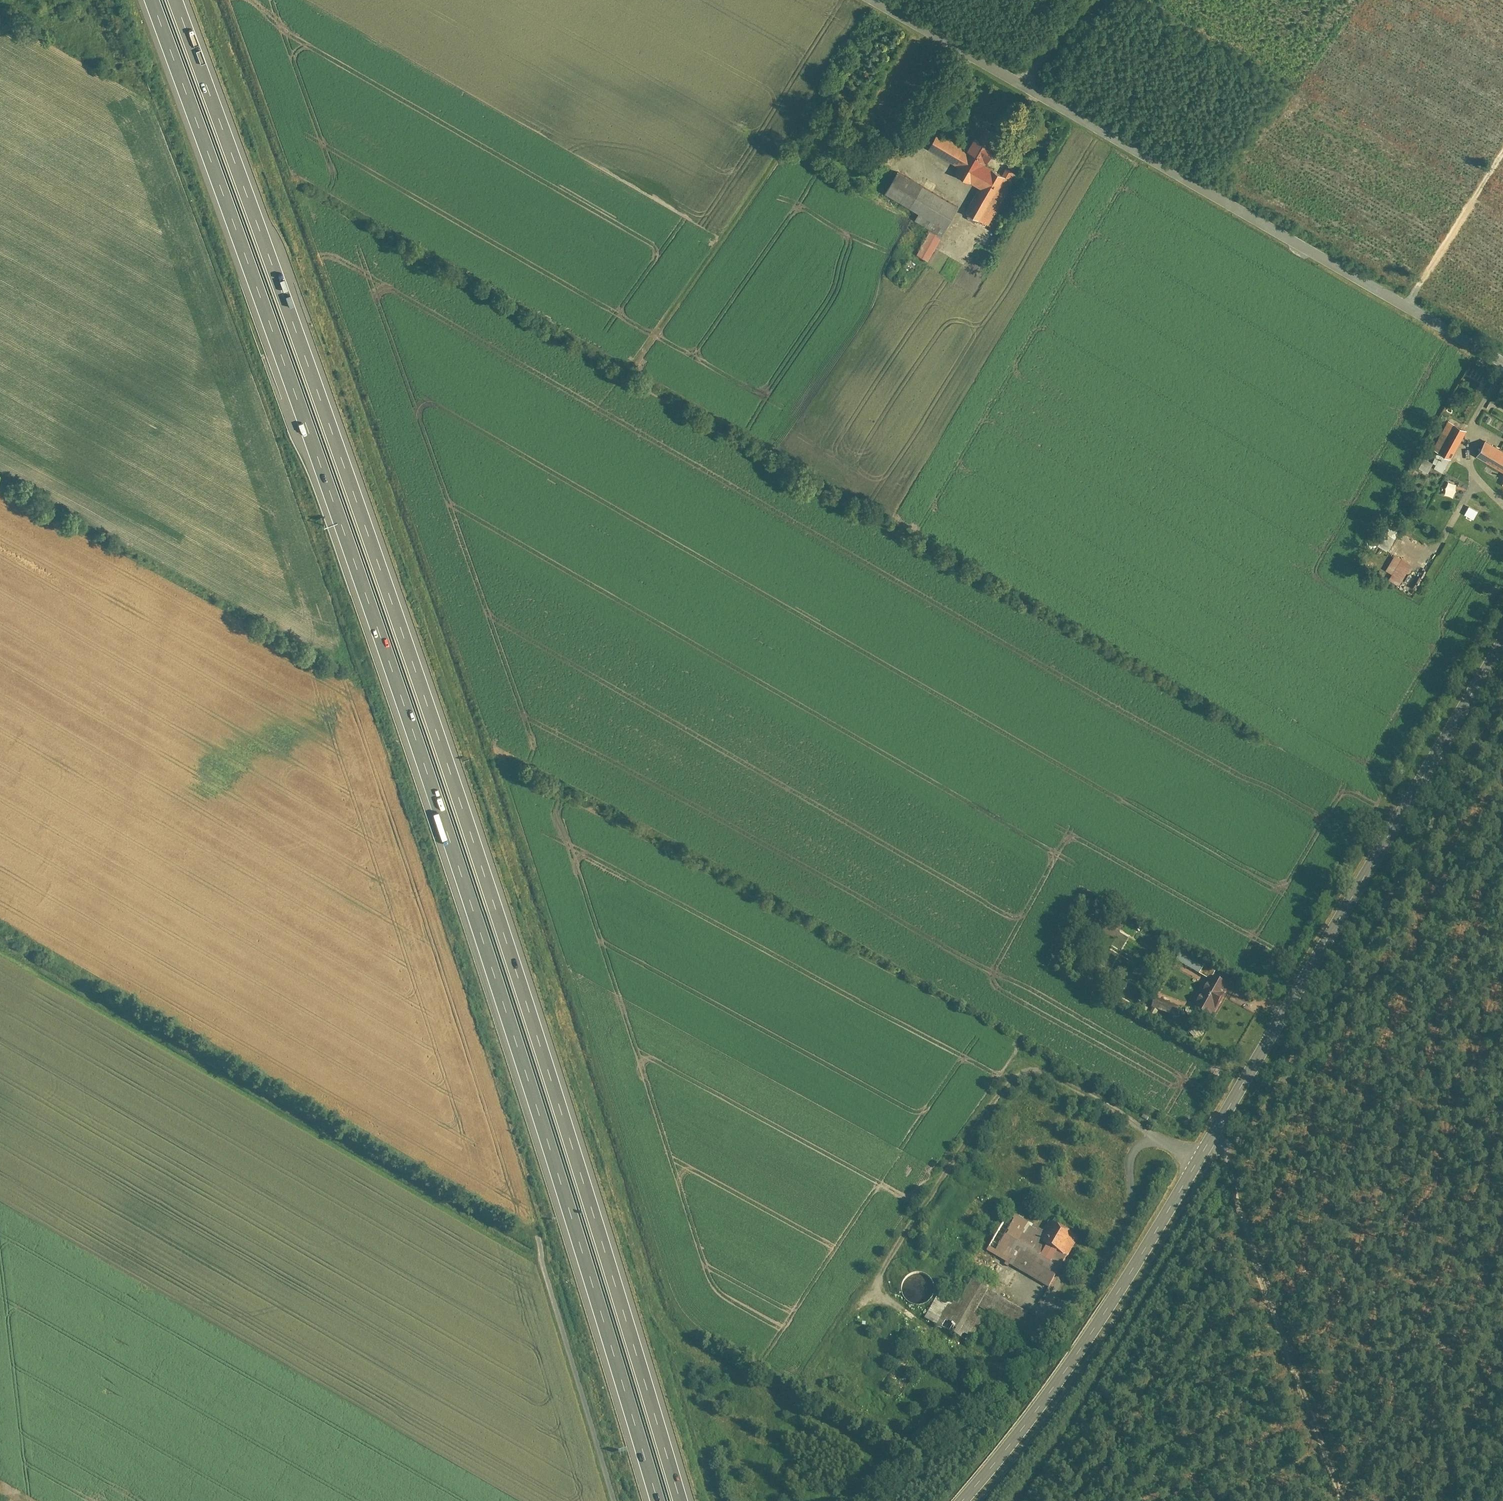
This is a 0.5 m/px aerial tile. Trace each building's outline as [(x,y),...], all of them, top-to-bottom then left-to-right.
[(952,171),(979,186),(991,166),(985,162),(993,148),(972,137),(966,148),(936,132),(927,148),(956,165),(952,171)] [(964,212),(987,225),(1014,179),(991,166),(979,186),(964,212)] [(945,228),(957,207),(895,169),(882,190),(945,228)] [(932,230),(919,255),(931,261),(944,237),(932,230)] [(1433,448),(1451,458),(1466,431),(1449,421),(1433,448)] [(1486,441),(1477,456),(1502,472),(1502,451),(1486,441)] [(1431,473),(1436,462),(1426,458),(1421,468),(1431,473)] [(1472,505),(1467,514),(1476,519),(1481,510),(1472,505)] [(1389,522),(1377,542),(1390,550),(1403,530),(1389,522)] [(1382,573),(1399,583),(1411,564),(1394,554),(1382,573)] [(1185,949),(1179,962),(1202,973),(1209,961),(1185,949)] [(1212,1018),(1228,987),(1209,976),(1192,1008),(1212,1018)] [(1180,1007),(1155,998),(1152,1008),(1176,1016),(1180,1007)] [(1201,1039),(1208,1030),(1200,1024),(1193,1033),(1201,1039)] [(1008,1211),(985,1250),(1049,1287),(1077,1238),(1048,1222),(1043,1231),(1008,1211)] [(969,1280),(956,1307),(974,1316),(979,1307),(988,1290),(969,1280)] [(988,1290),(979,1307),(1020,1328),(1025,1319),(1029,1311),(988,1290)] [(956,1307),(937,1297),(926,1318),(971,1341),(981,1320),(974,1316),(956,1307)] [(1038,1326),(1025,1319),(1020,1328),(1034,1335),(1038,1326)]
